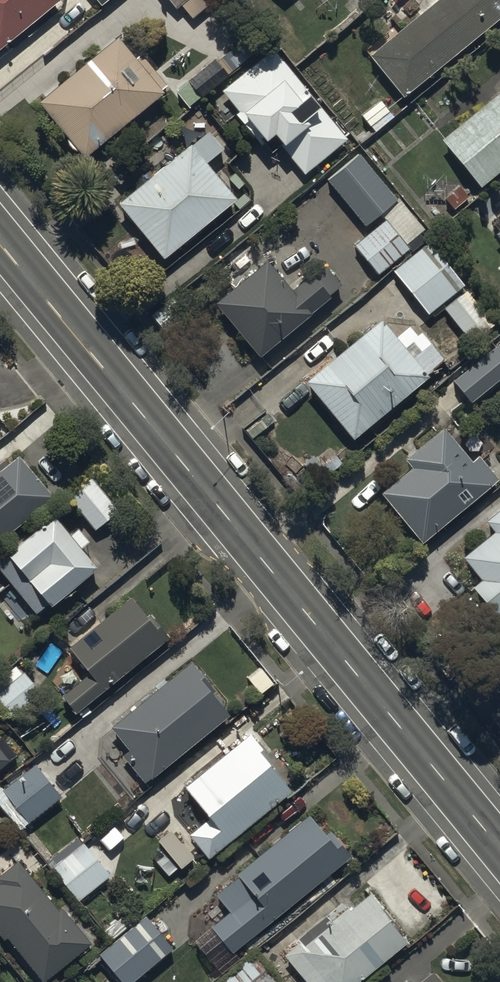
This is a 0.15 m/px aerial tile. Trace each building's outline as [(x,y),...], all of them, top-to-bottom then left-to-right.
[(61,0),(0,0),(0,55),(1,56),(64,4),(61,0)] [(178,15),(184,10),(196,25),(225,0),(166,0),(178,15)] [(368,52),(404,95),(499,16),(499,0),(431,0),(368,52)] [(138,63),(118,40),(38,107),(85,162),(168,93),(140,61),(138,63)] [(189,105),(235,68),(220,50),(174,88),(189,105)] [(277,53),(221,95),(237,116),(234,118),(260,153),(272,144),(301,182),(348,147),(277,53)] [(440,133),(480,180),(499,163),(499,84),(440,133)] [(223,155),(207,134),(115,206),(160,265),(236,205),(207,167),(223,155)] [(393,202),(355,155),(324,180),(369,234),(353,247),(375,275),(406,250),(404,247),(422,232),(396,200),(393,202)] [(463,287),(428,244),(393,272),(428,315),(463,287)] [(295,294),(270,264),(218,307),(263,360),(335,300),(333,297),(343,289),(328,271),(317,281),(315,278),(295,294)] [(492,325),(465,292),(442,310),(470,343),(492,325)] [(443,365),(421,339),(416,343),(407,332),(395,342),(380,323),(305,384),(353,442),(430,380),(427,377),(443,365)] [(457,376),(473,398),(499,377),(499,345),(470,368),(469,366),(457,376)] [(481,456),(474,462),(445,428),(409,459),(415,467),(382,494),(425,544),(499,480),(499,479),(481,456)] [(19,459),(0,475),(0,544),(53,499),(19,459)] [(117,510),(92,480),(87,484),(85,482),(66,497),(93,530),(117,510)] [(484,522),(493,534),(461,559),(479,582),(472,587),(496,617),(499,614),(499,509),(484,522)] [(53,517),(8,556),(11,559),(0,569),(0,575),(39,619),(96,570),(82,553),(91,545),(79,531),(71,538),(53,517)] [(144,615),(128,596),(66,649),(87,673),(62,695),(76,712),(166,636),(147,613),(144,615)] [(217,692),(192,664),(113,731),(132,753),(126,759),(149,787),(233,716),(215,694),(217,692)] [(0,681),(0,714),(8,723),(40,694),(21,673),(7,686),(1,680),(0,681)] [(488,715),(499,729),(499,705),(488,715)] [(290,793),(268,766),(272,762),(258,744),(256,747),(246,735),(182,788),(207,819),(185,836),(206,861),(290,793)] [(0,748),(0,775),(13,764),(0,748)] [(35,764),(0,792),(0,807),(18,829),(60,796),(35,764)] [(349,859),(325,828),(317,834),(307,821),(237,877),(239,880),(215,899),(228,915),(211,929),(230,954),(349,859)] [(84,853),(80,848),(53,871),(62,881),(58,884),(77,905),(110,876),(88,850),(84,853)] [(18,863),(0,878),(0,885),(1,887),(0,888),(0,938),(4,943),(8,940),(43,981),(46,981),(90,945),(62,911),(60,914),(18,863)] [(370,897),(350,913),(344,906),(326,920),(333,929),(323,937),(318,930),(303,943),(305,946),(287,961),(304,981),(365,981),(410,946),(370,897)] [(145,919),(100,956),(121,981),(136,981),(163,960),(164,961),(173,954),(145,919)] [(259,955),(223,981),(279,981),(259,955)] [(434,972),(422,981),(442,981),(434,972)]
